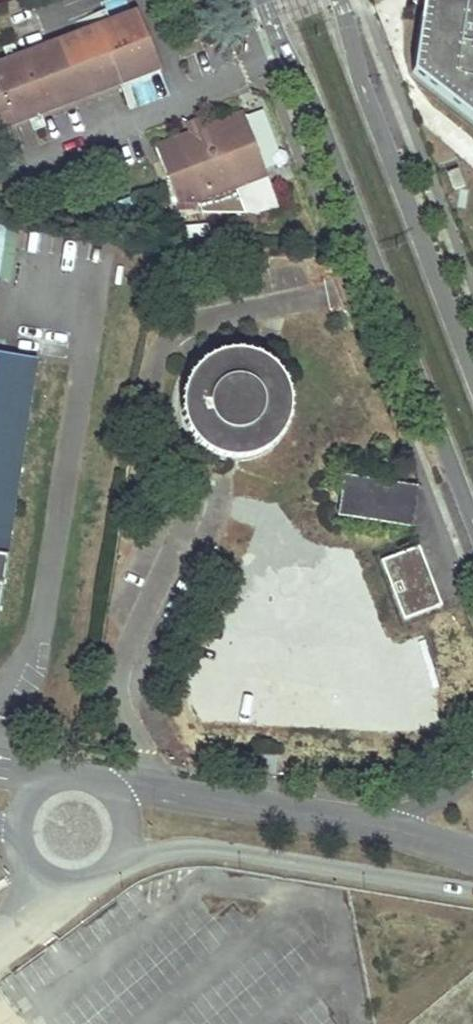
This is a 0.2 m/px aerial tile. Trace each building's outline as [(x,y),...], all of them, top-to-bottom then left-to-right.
[(410,71),(472,121),(472,0),(421,0),(410,71)] [(0,57),(0,128),(161,69),(133,8),(0,57)] [(265,169),(242,112),(203,127),(199,119),(187,123),(190,132),(157,145),(178,201),(198,202),(201,211),(244,213),(233,181),(265,169)] [(419,174),(412,157),(402,161),(409,178),(419,174)] [(265,169),(233,181),(244,213),(245,215),(276,204),(265,169)] [(35,359),(21,358),(0,354),(0,587),(35,359)] [(197,385),(193,394),(191,405),(192,415),(195,425),(200,434),(207,442),(216,448),(226,452),(237,453),(247,452),(257,449),(266,444),(274,436),(280,427),(283,417),(284,407),(283,397),(280,387),(275,378),(267,371),(259,365),(249,362),(239,360),(229,361),(219,364),(210,369),(202,376),(197,385)] [(338,514),(411,526),(416,489),(344,477),(338,514)] [(424,545),(384,555),(398,617),(439,607),(424,545)]
